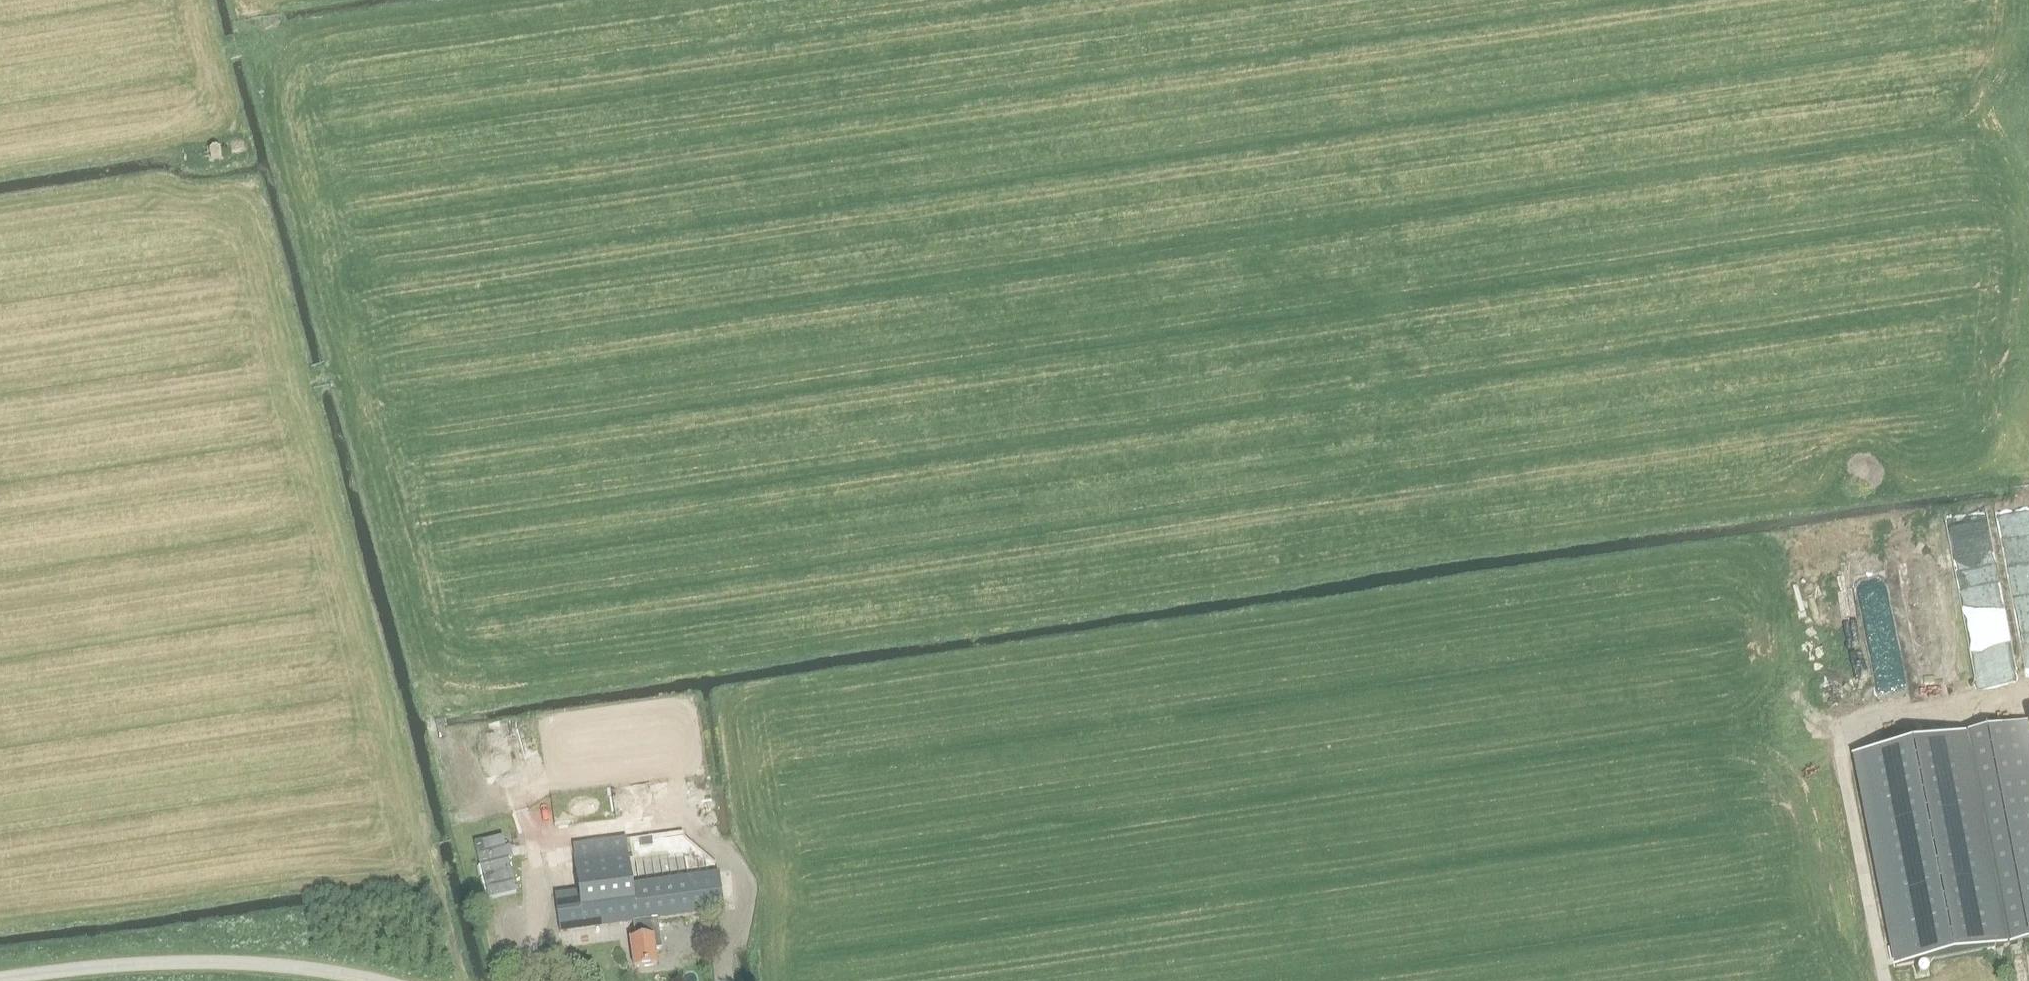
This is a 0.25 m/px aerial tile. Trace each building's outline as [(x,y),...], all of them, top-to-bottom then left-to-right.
[(2004,642),(2028,637),(2028,624),(2020,578),(1992,583),(2004,642)] [(1984,950),(2028,941),(2028,737),(2026,721),(1854,755),(1895,967),(1984,950)] [(505,848),(502,836),(474,843),(488,900),(517,893),(509,859),(513,858),(510,847),(505,848)] [(554,896),(560,934),(632,925),(634,939),(630,940),(634,969),(657,966),(655,951),(662,950),(658,920),(724,911),(719,872),(632,884),(626,842),(573,849),(579,892),(554,896)]
